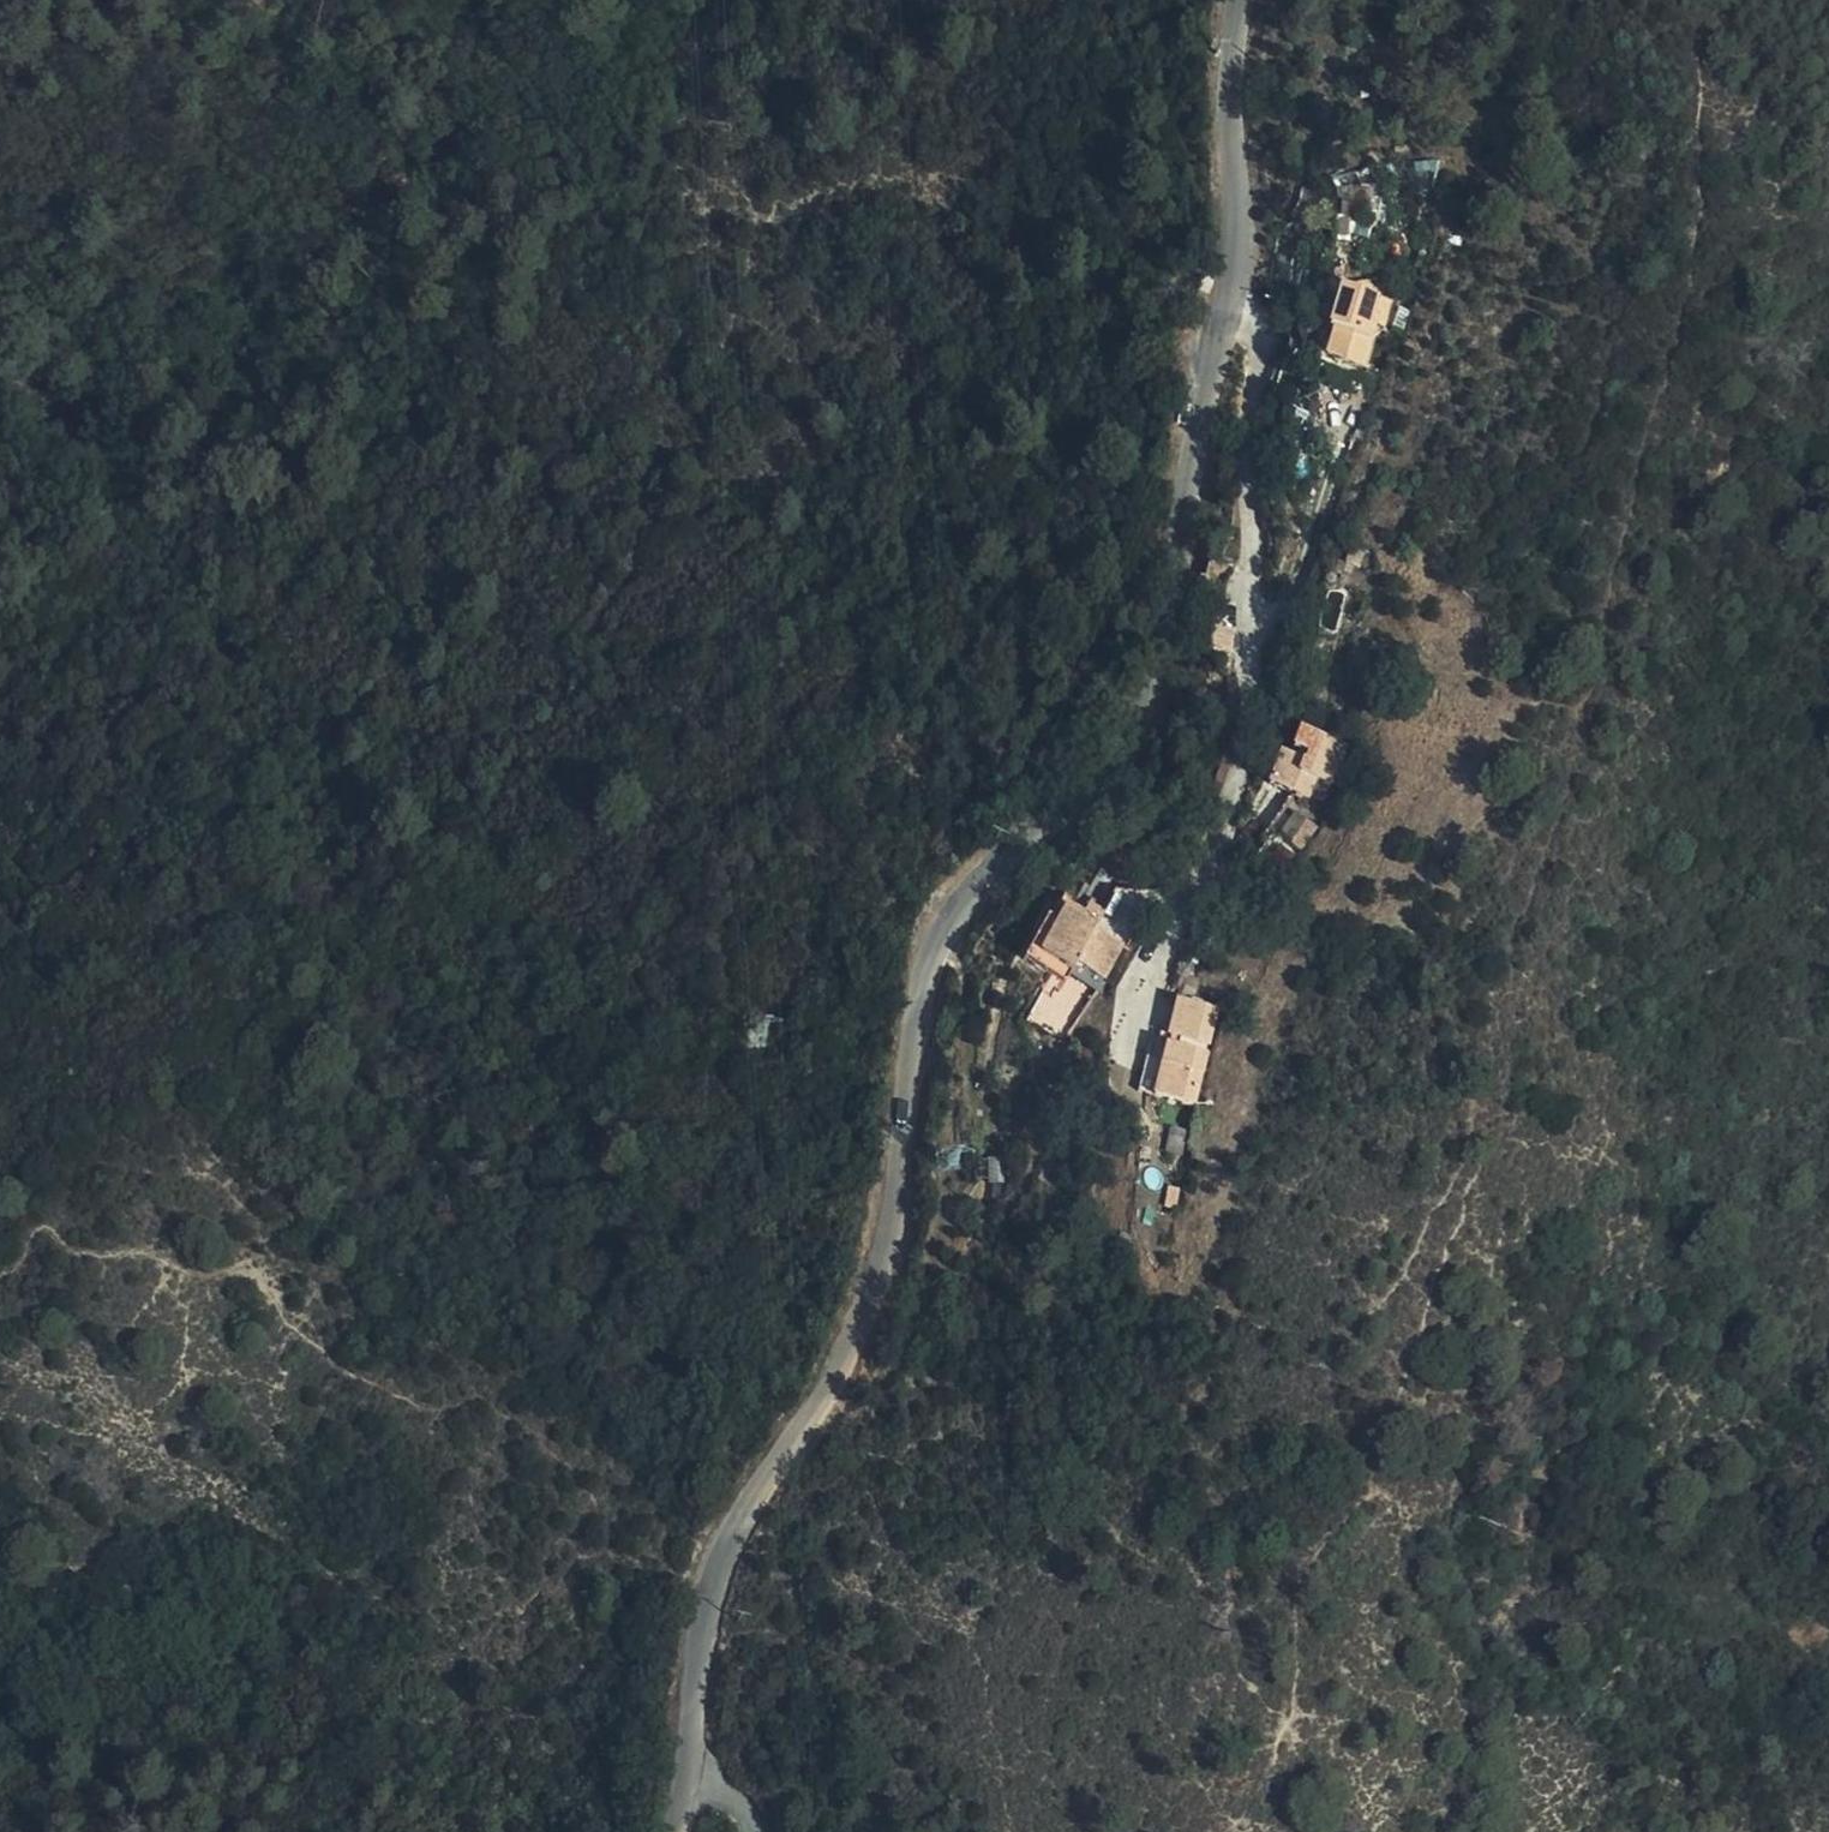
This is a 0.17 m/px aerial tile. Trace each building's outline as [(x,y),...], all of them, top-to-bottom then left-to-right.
[(1312,368),(1348,376),(1358,332),(1352,331),(1357,305),(1322,297),(1316,323),(1321,325),(1312,368)] [(1357,305),(1352,331),(1358,332),(1367,334),(1373,309),(1357,305)] [(1292,750),(1280,787),(1315,797),(1322,776),(1336,780),(1349,735),(1302,722),(1296,743),(1313,747),(1311,756),(1292,750)] [(1271,784),(1280,787),(1292,750),(1283,747),(1271,784)] [(1295,814),(1279,837),(1303,852),(1317,830),(1295,814)] [(1089,929),(1105,937),(1110,928),(1094,920),(1089,929)] [(1052,969),(1081,984),(1084,979),(1111,993),(1129,956),(1103,942),(1105,937),(1089,929),(1074,922),(1067,937),(1052,969)] [(1074,997),(1081,984),(1052,969),(1067,937),(1051,930),(1029,974),(1074,997)] [(1208,1114),(1224,1012),(1183,1007),(1177,1046),(1187,1047),(1186,1059),(1174,1057),(1166,1108),(1208,1114)]
